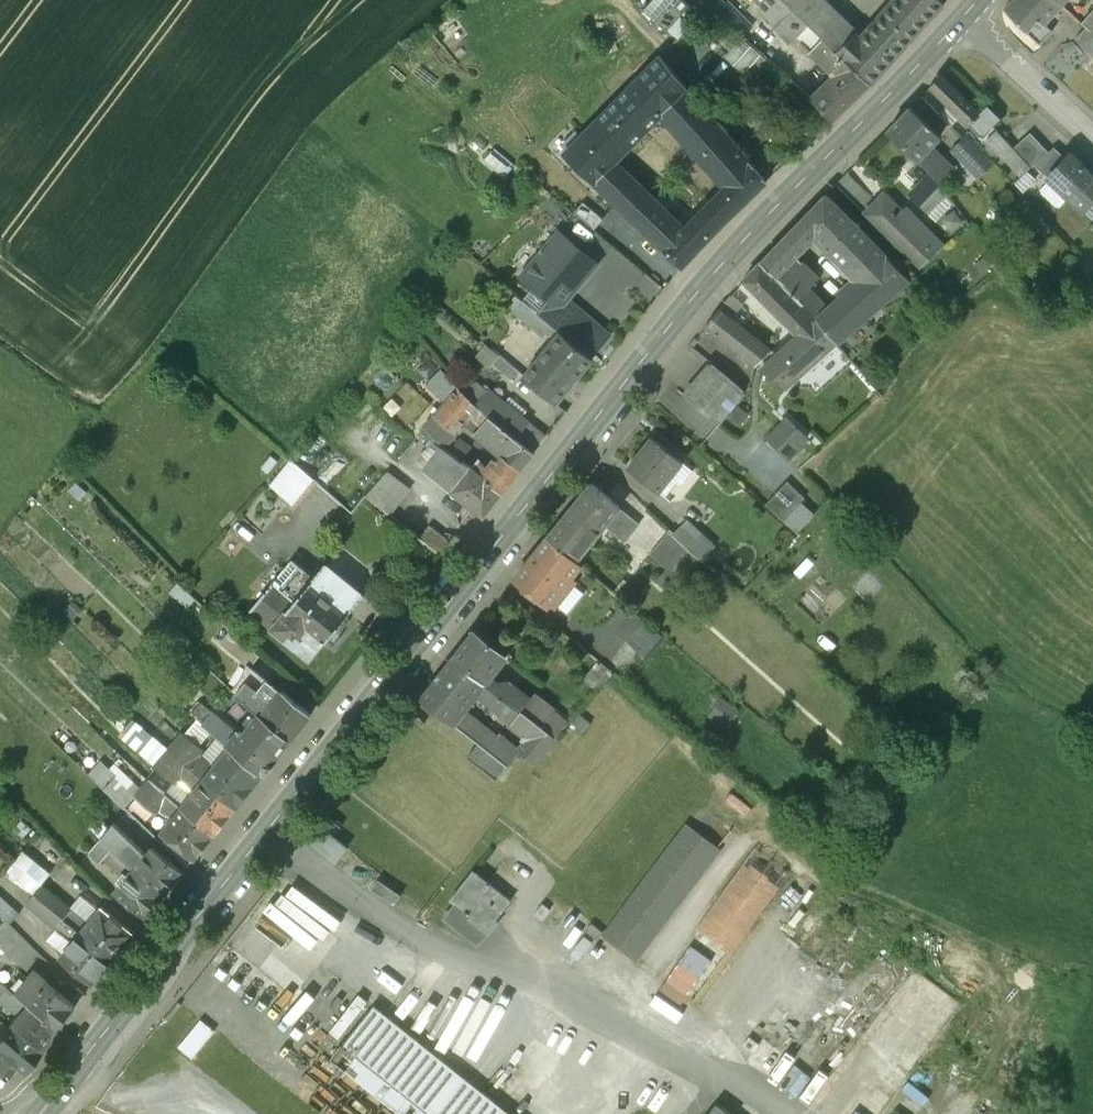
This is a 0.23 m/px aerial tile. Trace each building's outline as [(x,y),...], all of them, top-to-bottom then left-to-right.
[(671,31),(697,2),(695,0),(653,0),(646,8),(671,31)] [(726,0),(715,0),(710,5),(738,31),(748,20),(726,0)] [(776,27),(794,11),(783,0),(758,0),(763,5),(759,10),(776,27)] [(825,40),(872,85),(944,4),(940,0),(896,0),(862,39),(821,0),(783,0),(794,11),(825,40)] [(1055,0),(1013,0),(1004,10),(1039,45),(1052,32),(1045,25),(1062,6),(1055,0)] [(1081,23),(1085,27),(1092,34),(1092,10),(1081,23)] [(812,53),(825,40),(794,11),(776,27),(792,41),(797,38),(808,49),(805,52),(808,56),(812,53)] [(1085,27),(1076,37),(1092,53),(1092,34),(1085,27)] [(732,51),(746,71),(762,59),(747,39),(732,51)] [(812,100),(832,122),(872,85),(825,40),(812,53),(837,77),(812,100)] [(723,189),(751,162),(688,87),(689,86),(662,52),(632,84),(657,112),(723,189)] [(941,75),(929,88),(946,104),(960,117),(968,125),(971,122),(983,133),(998,117),(987,106),(980,112),(941,75)] [(657,112),(632,84),(584,133),(614,160),(657,112)] [(937,113),(951,127),(956,122),(960,117),(946,104),(937,113)] [(910,108),(888,131),(918,159),(918,160),(926,168),(932,162),(924,154),(935,142),(940,136),(910,108)] [(969,134),(956,122),(951,127),(964,139),(968,134),(969,134)] [(1034,164),(1049,151),(1029,132),(1014,148),(996,130),(986,141),(1021,176),(1029,169),(1034,164)] [(699,249),(683,231),(614,160),(584,133),(565,153),(650,241),(641,251),(672,280),(682,267),(699,249)] [(968,134),(964,139),(953,151),(978,178),(994,163),(968,134)] [(929,172),(947,155),(935,142),(924,154),(932,162),(926,168),(929,172)] [(1048,177),(1066,158),(1054,147),(1049,151),(1034,164),(1048,177)] [(1048,177),(1083,210),(1092,199),(1092,175),(1070,153),(1066,158),(1048,177)] [(947,155),(929,172),(941,184),(959,166),(947,155)] [(683,231),(699,249),(767,181),(751,162),(723,189),(683,231)] [(1029,169),(1021,176),(1016,181),(1024,190),(1036,177),(1029,169)] [(941,184),(929,172),(908,193),(920,205),(941,184)] [(866,213),(876,203),(847,174),(836,185),(866,213)] [(920,205),(935,221),(954,201),(941,184),(920,205)] [(876,203),(866,213),(909,256),(924,241),(899,217),(903,213),(884,194),(876,203)] [(801,221),(816,236),(844,266),(873,242),(826,196),(801,221)] [(1083,210),(1092,219),(1092,218),(1092,199),(1083,210)] [(952,229),(965,219),(955,207),(942,217),(952,229)] [(788,235),(803,250),(816,236),(801,221),(788,235)] [(538,312),(592,358),(610,336),(566,299),(596,263),(559,232),(522,276),(549,299),(538,312)] [(761,262),(777,276),(797,256),(803,250),(788,235),(761,262)] [(924,241),(909,256),(921,268),(936,254),(924,241)] [(909,278),(873,242),(844,266),(859,281),(846,293),(867,316),(909,278)] [(867,316),(846,293),(828,309),(809,289),(816,282),(797,262),(800,259),(797,256),(777,276),(799,298),(803,303),(817,318),(837,342),(867,316)] [(761,262),(742,282),(798,336),(817,318),(803,303),(799,298),(777,276),(761,262)] [(936,290),(947,303),(961,292),(951,278),(936,290)] [(524,376),(555,402),(565,390),(565,391),(593,358),(592,358),(538,312),(517,295),(507,306),(543,337),(548,332),(556,338),(524,376)] [(732,308),(737,302),(732,298),(727,304),(732,308)] [(723,305),(706,326),(757,365),(772,351),(731,319),(735,314),(723,305)] [(786,388),(837,342),(817,318),(798,336),(762,370),(786,388)] [(474,355),(488,367),(491,363),(499,354),(484,342),(474,355)] [(499,354),(491,363),(512,381),(520,372),(499,354)] [(712,364),(685,397),(720,425),(728,414),(738,403),(746,393),(712,364)] [(444,403),(458,386),(441,367),(425,381),(444,403)] [(467,373),(458,386),(466,393),(476,381),(467,373)] [(466,393),(477,403),(487,390),(476,381),(466,393)] [(491,415),(477,403),(466,393),(458,386),(444,403),(435,414),(454,433),(471,414),(475,418),(468,426),(477,433),(491,415)] [(521,470),(534,453),(521,442),(516,438),(528,423),(520,416),(503,402),(487,390),(477,403),(491,415),(477,433),(504,457),(521,470)] [(503,402),(520,416),(524,411),(507,397),(503,402)] [(728,414),(740,424),(749,413),(738,403),(728,414)] [(445,444),(454,433),(435,414),(426,426),(445,444)] [(765,437),(789,460),(809,439),(786,416),(765,437)] [(521,442),(533,427),(528,423),(516,438),(521,442)] [(534,453),(546,438),(533,427),(521,442),(534,453)] [(457,437),(448,449),(460,459),(470,447),(457,437)] [(652,437),(628,467),(659,492),(683,462),(652,437)] [(424,469),(444,446),(435,439),(415,462),(424,469)] [(455,495),(475,471),(460,459),(448,449),(444,446),(424,469),(445,485),(444,487),(455,495)] [(289,457),(266,484),(290,503),(313,477),(289,457)] [(503,492),(521,470),(504,457),(498,463),(496,460),(489,469),(481,463),(475,471),(503,492)] [(693,470),(683,462),(659,492),(665,496),(677,481),(682,485),(693,470)] [(387,470),(366,494),(391,514),(410,488),(387,470)] [(484,516),(503,492),(475,471),(455,495),(484,516)] [(783,521),(800,502),(805,496),(786,479),(765,504),(783,521)] [(592,482),(549,536),(576,560),(605,524),(625,540),(639,523),(619,507),(620,505),(592,482)] [(797,533),(814,515),(800,502),(783,521),(797,533)] [(674,533),(703,560),(716,545),(687,519),(674,533)] [(421,537),(441,554),(448,545),(450,542),(450,541),(430,525),(421,537)] [(692,572),(703,560),(674,533),(671,530),(651,552),(668,568),(656,581),(664,588),(684,565),(692,572)] [(549,536),(516,578),(554,608),(577,580),(571,576),(581,564),(576,560),(549,536)] [(279,633),(311,659),(325,642),(326,642),(365,595),(326,563),(314,578),(298,564),(256,617),(278,635),(279,633)] [(612,591),(624,601),(636,588),(624,578),(612,591)] [(64,607),(73,616),(82,606),(74,598),(64,607)] [(624,602),(607,623),(627,640),(645,619),(624,602)] [(645,619),(627,640),(641,654),(659,631),(645,619)] [(454,656),(522,710),(531,699),(509,681),(508,681),(497,683),(490,677),(507,654),(475,629),(454,656)] [(454,656),(421,698),(453,723),(463,710),(476,694),(511,722),(522,710),(454,656)] [(257,669),(270,680),(277,671),(265,660),(257,669)] [(600,664),(586,681),(598,690),(611,673),(600,664)] [(291,739),(312,714),(283,691),(272,705),(269,700),(260,692),(270,680),(257,669),(236,695),(260,714),(291,739)] [(722,696),(710,714),(727,726),(740,707),(722,696)] [(522,710),(541,725),(550,714),(531,699),(522,710)] [(197,719),(205,726),(210,731),(227,745),(234,736),(229,731),(232,728),(200,702),(190,712),(197,719)] [(556,708),(550,714),(541,725),(522,710),(511,722),(510,723),(525,735),(526,742),(519,750),(535,763),(568,724),(565,722),(568,718),(556,708)] [(496,780),(517,754),(497,737),(463,710),(453,723),(479,743),(467,757),(496,780)] [(578,712),(568,724),(581,735),(591,723),(578,712)] [(263,774),(291,739),(260,714),(244,734),(239,730),(234,736),(227,745),(231,747),(263,774)] [(186,732),(200,743),(210,731),(205,726),(197,719),(186,732)] [(129,736),(138,745),(152,731),(143,722),(129,736)] [(210,731),(200,743),(197,747),(200,749),(197,753),(201,756),(209,762),(212,770),(231,747),(227,745),(210,731)] [(186,765),(191,769),(201,756),(197,753),(200,749),(197,747),(182,735),(170,749),(186,765)] [(237,806),(263,774),(231,747),(212,770),(209,762),(201,756),(191,769),(237,806)] [(172,779),(174,781),(186,765),(170,749),(156,766),(172,779)] [(87,773),(103,787),(115,773),(101,759),(87,773)] [(215,834),(237,806),(191,769),(186,765),(174,781),(172,779),(162,791),(168,796),(215,834)] [(134,795),(141,785),(135,779),(131,783),(118,770),(115,773),(103,787),(124,807),(134,795)] [(168,796),(162,791),(148,777),(141,785),(134,795),(155,812),(158,808),(168,796)] [(187,867),(215,834),(168,796),(158,808),(164,813),(173,816),(156,837),(187,867)] [(695,825),(726,843),(736,826),(705,808),(695,825)] [(318,826),(307,840),(334,861),(345,847),(318,826)] [(606,934),(605,936),(607,937),(636,959),(716,850),(717,851),(719,849),(688,827),(687,829),(607,935),(606,934)] [(112,865),(120,856),(110,845),(99,835),(89,849),(100,859),(103,856),(112,865)] [(118,837),(110,845),(120,856),(129,847),(118,837)] [(132,867),(166,894),(183,872),(151,846),(140,859),(129,847),(120,856),(132,867)] [(7,871),(33,892),(40,883),(50,870),(23,849),(7,871)] [(787,871),(759,850),(666,981),(694,1001),(787,871)] [(166,894),(132,867),(120,856),(112,865),(125,878),(114,891),(147,918),(166,894)] [(473,871),(450,900),(457,905),(446,919),(477,943),(511,901),(473,871)] [(378,878),(371,889),(393,904),(400,893),(378,878)] [(33,892),(63,916),(70,908),(40,883),(33,892)] [(25,901),(55,926),(63,916),(33,892),(25,901)] [(79,896),(70,908),(87,922),(96,910),(79,896)] [(18,911),(0,897),(0,914),(5,918),(9,922),(18,911)] [(80,930),(114,958),(134,933),(100,905),(96,910),(87,922),(80,930)] [(70,908),(63,916),(80,930),(87,922),(70,908)] [(59,955),(94,983),(114,958),(80,930),(63,916),(55,926),(72,940),(63,951),(59,955)] [(9,922),(5,918),(0,923),(0,946),(24,968),(40,951),(9,922)] [(791,940),(762,919),(699,1005),(728,1026),(791,940)] [(337,922),(319,939),(330,951),(348,933),(337,922)] [(72,940),(55,926),(46,937),(63,951),(72,940)] [(179,1001),(200,1018),(215,1030),(320,1113),(512,1113),(321,961),(288,1003),(221,949),(179,1001)] [(21,1000),(56,1029),(85,994),(43,954),(18,985),(12,993),(21,1000)] [(12,993),(18,985),(14,983),(8,990),(12,993)] [(474,985),(446,1043),(475,1058),(495,1017),(504,1021),(514,1002),(498,994),(497,996),(474,985)] [(39,1050),(56,1029),(21,1000),(14,1008),(19,1012),(8,1025),(39,1050)] [(182,1004),(179,1001),(166,1017),(169,1019),(182,1004)] [(215,1030),(200,1018),(178,1045),(193,1057),(215,1030)] [(39,1050),(8,1025),(0,1035),(0,1052),(10,1061),(22,1070),(39,1050)] [(0,1052),(0,1072),(10,1061),(0,1052)] [(824,1067),(806,1095),(830,1111),(848,1083),(824,1067)] [(718,1103),(709,1113),(732,1113),(718,1103)]
